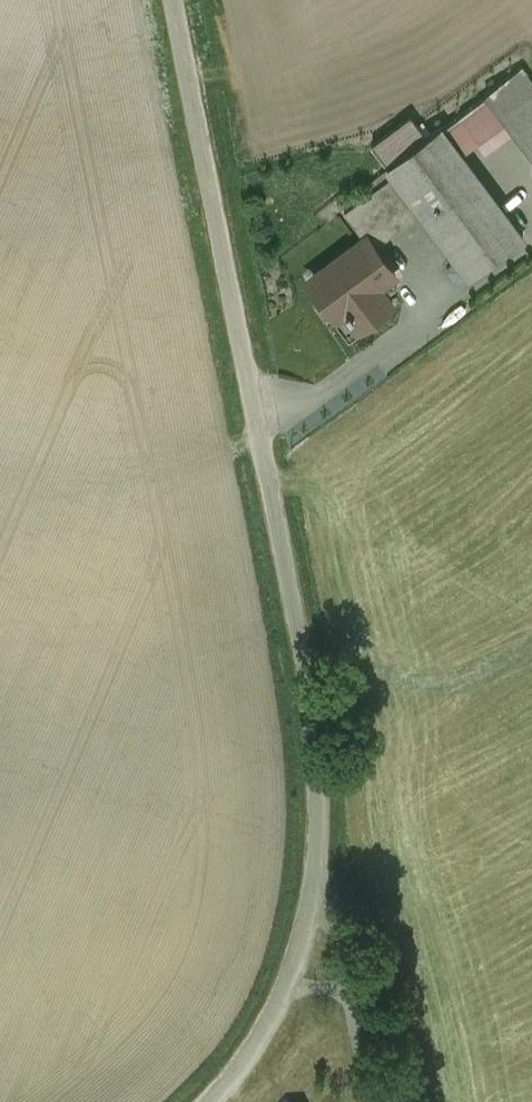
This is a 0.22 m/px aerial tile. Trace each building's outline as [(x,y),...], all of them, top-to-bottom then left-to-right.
[(487,96),(492,92),(518,127),(531,146),(531,82),(522,68),(486,95),(487,96)] [(487,96),(460,116),(479,140),(493,130),(501,140),(518,127),(492,92),(487,96)] [(411,116),(372,145),(389,167),(388,168),(394,175),(405,191),(456,259),(470,277),(523,237),(461,153),(442,129),(442,128),(427,138),(411,116)] [(460,116),(442,129),(461,153),(479,140),(460,116)] [(405,191),(394,175),(345,211),(365,238),(366,237),(370,242),(413,211),(401,194),(405,191)] [(366,237),(365,238),(313,276),(330,299),(327,305),(337,318),(345,313),(358,330),(393,305),(379,287),(395,276),(387,265),(388,264),(375,246),(374,248),(370,242),(366,237)] [(470,277),(456,259),(447,270),(456,282),(470,277)]
